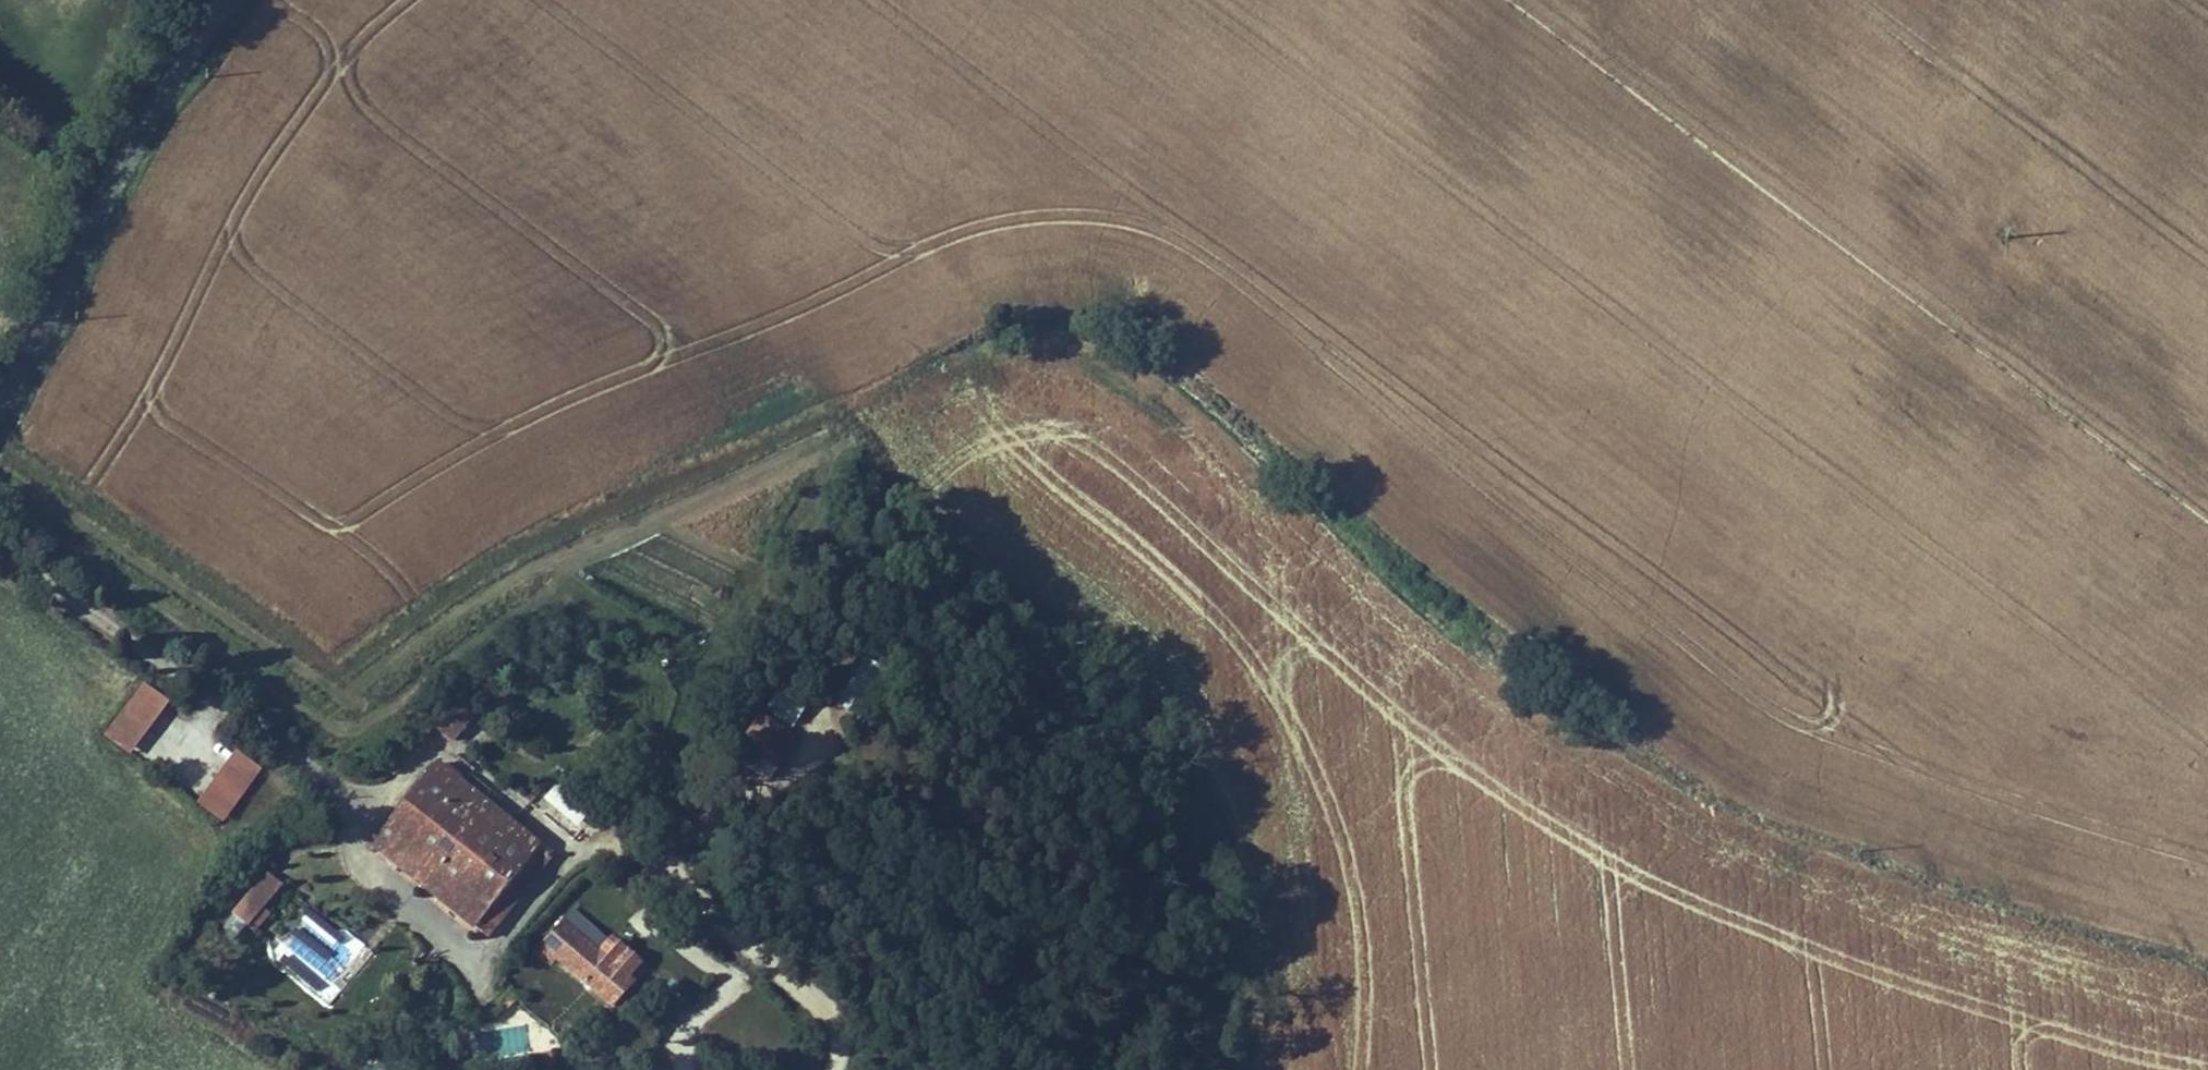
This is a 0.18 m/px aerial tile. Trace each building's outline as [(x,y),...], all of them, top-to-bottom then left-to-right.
[(133,755),(171,702),(142,681),(104,734),(133,755)] [(739,761),(771,768),(774,754),(797,758),(803,729),(748,717),(739,761)] [(225,823),(263,769),(236,749),(197,803),(225,823)] [(351,835),(407,882),(422,863),(396,840),(445,780),(417,757),(351,835)] [(531,853),(445,780),(396,840),(422,863),(407,882),(466,931),(531,853)] [(536,805),(574,835),(590,815),(552,785),(536,805)] [(255,934),(275,911),(267,903),(284,884),(267,869),(229,911),(255,934)] [(590,953),(555,921),(525,956),(539,968),(548,959),(602,1007),(625,981),(619,974),(630,961),(603,938),(590,953)]
